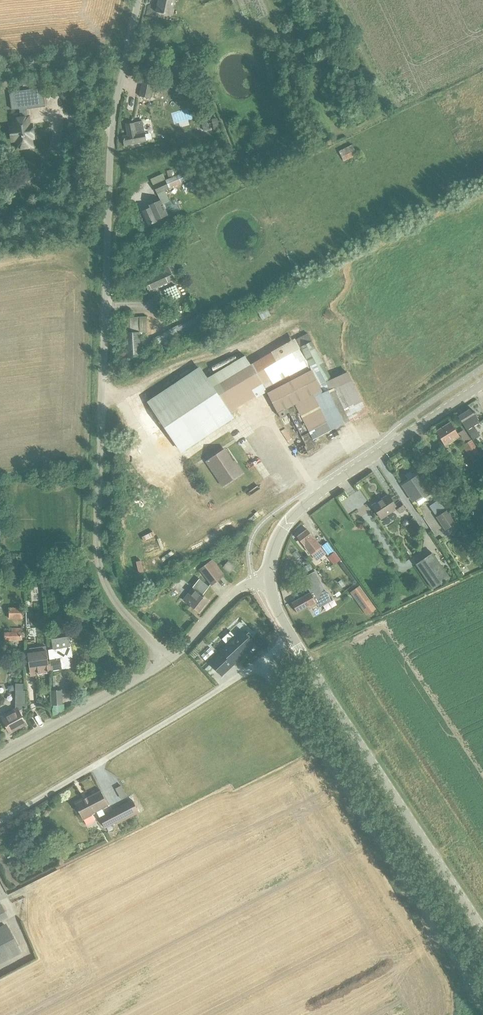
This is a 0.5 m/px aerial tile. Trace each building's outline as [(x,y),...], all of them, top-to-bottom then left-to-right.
[(156,12),(172,15),(175,0),(159,0),(156,12)] [(150,99),(154,81),(143,79),(139,97),(150,99)] [(34,138),(32,125),(30,125),(28,117),(27,117),(26,108),(44,106),(42,90),(19,93),(18,93),(10,94),(10,95),(11,102),(12,110),(20,109),(21,116),(21,118),(13,119),(14,127),(10,128),(12,141),(16,141),(17,149),(32,147),(31,138),(34,138)] [(53,118),(37,118),(37,147),(54,147),(53,118)] [(142,121),(126,124),(128,135),(122,136),(124,146),(146,141),(142,121)] [(353,144),(339,151),(344,160),(358,153),(353,144)] [(154,185),(157,191),(158,193),(164,190),(190,179),(184,165),(174,168),(177,175),(166,180),(154,185)] [(163,174),(150,179),(153,186),(154,185),(166,180),(163,174)] [(164,190),(158,193),(160,198),(149,203),(150,205),(142,209),(148,223),(157,220),(156,218),(167,213),(163,205),(169,202),(164,190)] [(145,279),(149,290),(180,277),(172,259),(162,264),(165,270),(145,279)] [(182,280),(171,285),(178,299),(188,294),(182,280)] [(257,309),(262,319),(271,314),(265,304),(257,309)] [(139,317),(129,317),(124,318),(126,357),(140,356),(139,317)] [(245,353),(213,372),(235,408),(256,395),(256,396),(266,390),(265,386),(289,374),(291,378),(267,391),(278,413),(293,441),(301,437),(306,446),(305,447),(309,455),(319,450),(314,440),(331,431),(366,413),(367,413),(347,372),(332,380),(307,332),(295,338),(294,336),(251,362),(245,353)] [(232,418),(199,369),(149,402),(182,452),(232,418)] [(471,408),(458,416),(466,429),(473,439),(480,435),(473,425),(479,421),(471,408)] [(433,432),(442,446),(459,436),(455,431),(459,429),(453,420),(433,432)] [(472,439),(462,444),(473,462),(482,456),(472,439)] [(206,461),(223,486),(243,473),(237,465),(235,466),(224,449),(206,461)] [(413,477),(402,484),(407,492),(410,490),(417,500),(419,504),(426,499),(425,496),(432,491),(422,476),(420,473),(413,477)] [(372,504),(381,518),(397,507),(400,512),(405,508),(400,500),(395,503),(388,493),(372,504)] [(437,517),(447,510),(440,499),(429,507),(435,515),(437,517)] [(437,517),(446,530),(456,523),(447,510),(437,517)] [(297,537),(310,553),(320,545),(307,529),(297,537)] [(78,534),(69,535),(69,544),(78,544),(78,534)] [(193,537),(178,543),(180,550),(196,543),(193,537)] [(336,554),(327,542),(321,546),(330,558),(336,554)] [(416,563),(433,587),(449,576),(432,552),(416,563)] [(147,570),(146,559),(138,560),(139,570),(147,570)] [(210,561),(200,569),(212,585),(221,578),(210,561)] [(310,561),(305,564),(309,571),(314,568),(310,561)] [(224,567),(230,572),(235,567),(229,562),(224,567)] [(298,599),(292,603),(297,612),(309,605),(311,608),(317,604),(319,608),(332,601),(315,571),(302,578),(310,593),(298,599)] [(180,577),(173,588),(180,592),(187,582),(180,577)] [(208,600),(193,587),(183,599),(198,612),(208,600)] [(341,603),(337,597),(326,605),(329,610),(341,603)] [(9,608),(9,617),(22,617),(21,608),(9,608)] [(5,632),(5,639),(25,638),(24,628),(22,628),(22,627),(12,627),(12,632),(5,632)] [(221,652),(211,662),(222,676),(223,675),(222,674),(255,645),(253,642),(256,639),(246,629),(244,632),(241,629),(219,650),(221,652)] [(111,642),(117,637),(112,632),(107,637),(111,642)] [(49,651),(50,661),(51,670),(52,672),(64,670),(64,668),(69,668),(68,658),(72,657),(70,636),(52,639),(54,650),(49,651)] [(32,672),(51,670),(50,661),(49,661),(47,648),(31,650),(31,652),(29,653),(32,672)] [(51,688),(52,705),(62,705),(62,690),(56,691),(56,675),(51,675),(51,688)] [(26,691),(23,691),(24,683),(16,683),(15,711),(2,718),(10,731),(26,723),(21,715),(24,713),(22,708),(25,708),(26,691)] [(121,785),(115,788),(121,798),(126,795),(121,785)] [(101,790),(75,803),(84,819),(93,815),(92,814),(97,812),(106,828),(107,827),(109,831),(114,829),(112,825),(117,822),(118,824),(140,812),(133,800),(105,814),(103,809),(109,806),(101,790)] [(9,918),(0,901),(0,922),(9,918)] [(22,953),(7,923),(0,927),(0,964),(22,953)]
